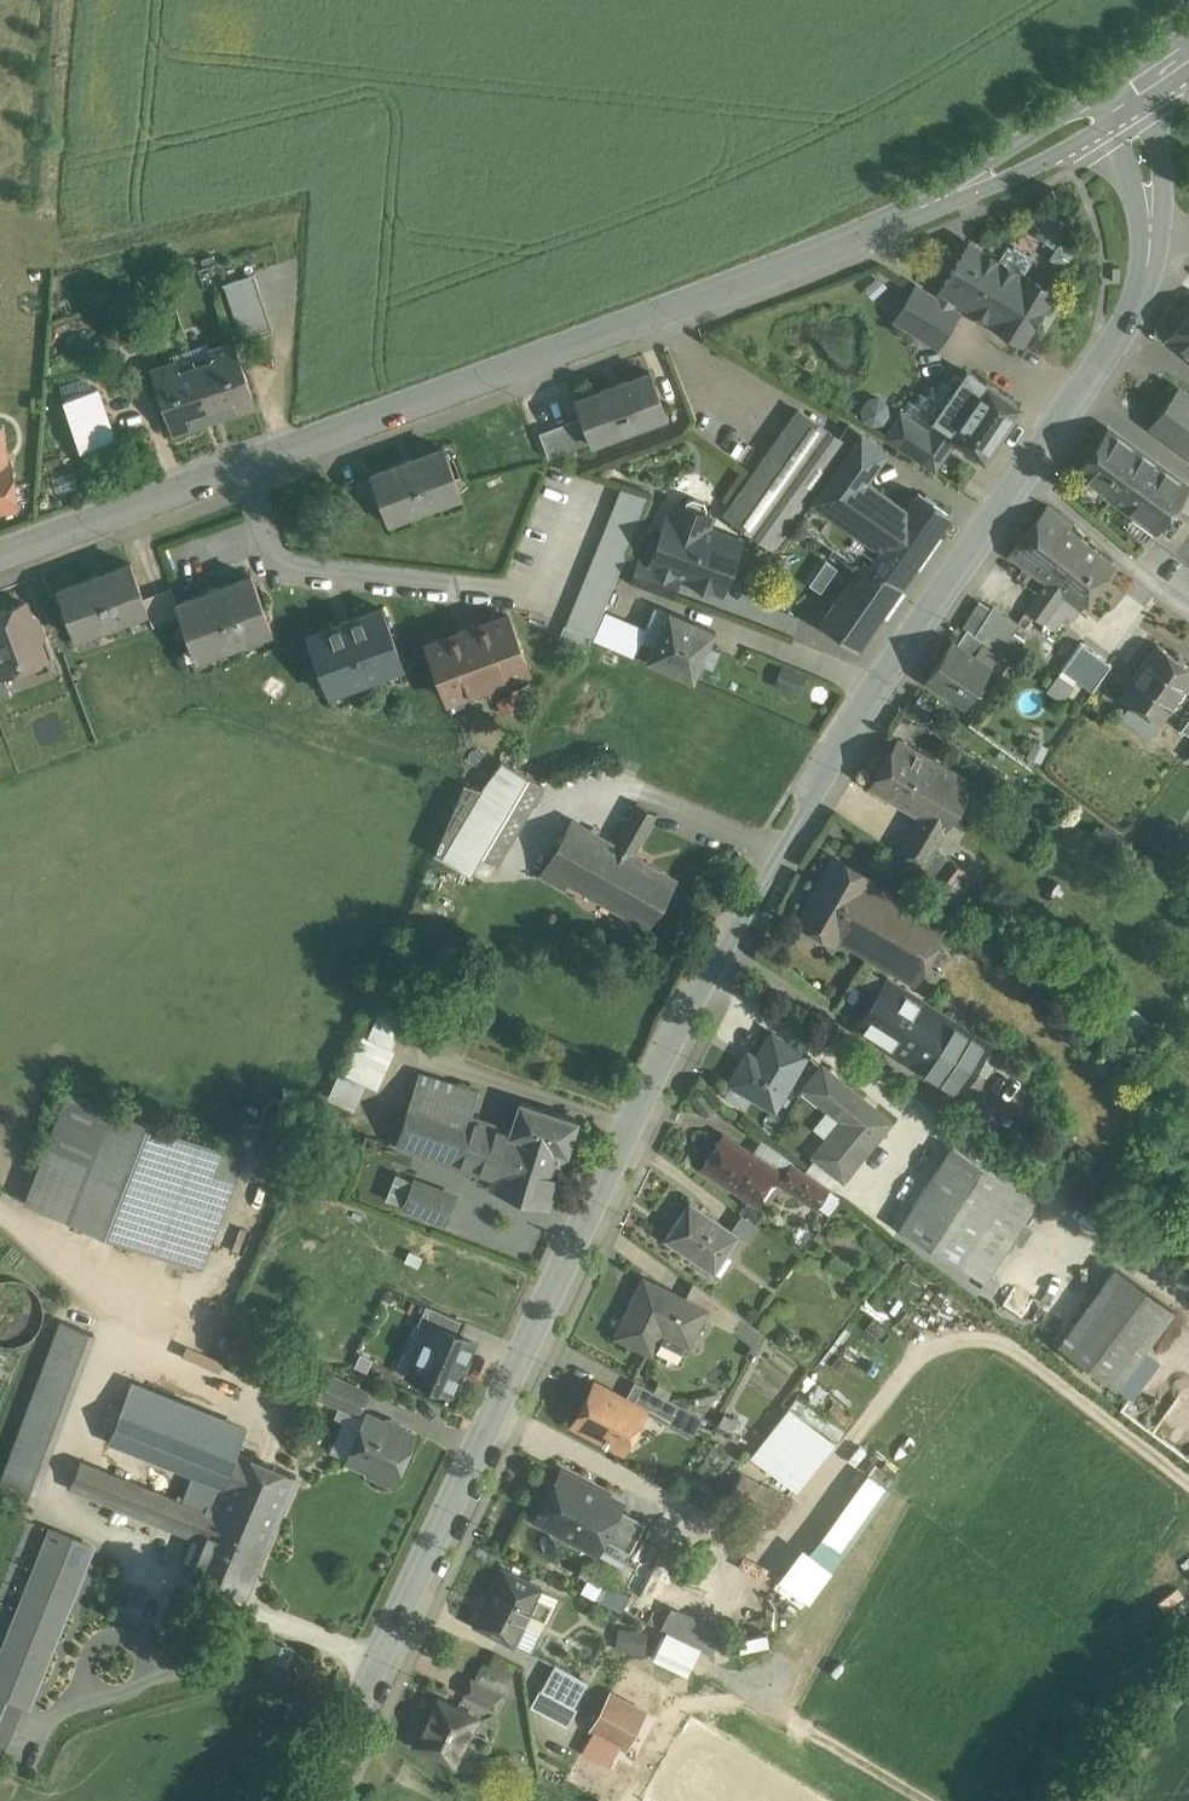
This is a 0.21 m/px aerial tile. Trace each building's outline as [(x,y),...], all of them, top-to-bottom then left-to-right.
[(1042,209),(1033,234),(1058,244),(1068,219),(1042,209)] [(997,260),(969,242),(941,288),(943,289),(937,298),(951,307),(957,297),(996,321),(995,323),(1022,340),(1052,291),(1025,275),(1024,276),(1022,275),(1031,259),(1026,257),(1028,254),(1013,245),(1011,248),(1007,245),(997,260)] [(254,272),(224,282),(244,340),(273,330),(254,272)] [(937,298),(916,286),(896,319),(937,344),(958,311),(951,307),(937,298)] [(1168,338),(1188,356),(1188,314),(1168,338)] [(234,342),(209,350),(211,355),(195,360),(213,416),(255,402),(234,342)] [(177,361),(152,369),(172,429),(213,416),(195,360),(179,366),(177,361)] [(650,370),(575,398),(581,416),(591,441),(666,413),(650,370)] [(986,383),(968,371),(935,418),(953,431),(950,435),(956,439),(984,459),(1020,406),(986,383)] [(97,387),(64,398),(81,449),(114,438),(97,387)] [(1178,388),(1151,424),(1188,451),(1188,396),(1178,388)] [(863,398),(865,419),(889,416),(886,395),(863,398)] [(839,436),(799,409),(725,513),(774,547),(782,545),(790,533),(811,528),(850,552),(855,572),(865,559),(869,562),(880,546),(838,517),(865,479),(886,450),(849,423),(839,436)] [(929,429),(900,410),(883,437),(912,455),(929,429)] [(581,416),(539,432),(548,456),(591,441),(581,416)] [(953,431),(935,418),(934,419),(935,420),(929,429),(912,455),(935,470),(956,439),(950,435),(953,431)] [(23,508),(16,460),(12,460),(8,427),(0,428),(0,511),(23,508)] [(1187,486),(1109,429),(1078,472),(1156,529),(1170,509),(1187,486)] [(444,447),(371,474),(372,477),(382,504),(387,519),(460,492),(444,447)] [(372,477),(332,492),(341,519),(382,504),(372,477)] [(865,479),(838,517),(880,546),(869,562),(899,583),(948,512),(919,492),(907,508),(865,479)] [(621,487),(566,624),(591,634),(593,635),(649,495),(621,487)] [(684,505),(679,503),(674,517),(667,515),(658,538),(655,537),(651,539),(646,552),(648,556),(652,557),(650,561),(650,563),(679,574),(697,580),(697,582),(710,587),(711,585),(722,589),(730,566),(733,567),(738,565),(743,552),(741,548),(737,546),(739,541),(705,528),(710,515),(705,513),(707,507),(704,500),(693,496),(686,500),(684,505)] [(1073,524),(1048,505),(1009,554),(1047,582),(1028,609),(1044,621),(1063,594),(1080,608),(1114,567),(1068,530),(1073,524)] [(1170,509),(1156,529),(1151,534),(1188,562),(1188,523),(1170,509)] [(823,589),(836,563),(822,556),(809,582),(823,589)] [(679,574),(650,563),(650,561),(639,557),(631,580),(672,594),(679,574)] [(855,572),(822,620),(858,644),(900,584),(899,583),(869,562),(865,559),(855,572)] [(130,562),(58,588),(74,634),(146,608),(147,607),(143,596),(130,562)] [(177,601),(176,602),(180,615),(196,656),(271,628),(251,574),(177,601)] [(171,586),(143,596),(147,607),(146,608),(152,624),(180,615),(176,602),(177,601),(171,586)] [(0,609),(0,668),(2,673),(3,673),(45,657),(38,640),(42,632),(37,618),(29,614),(24,600),(0,609)] [(714,630),(655,604),(645,627),(640,638),(642,639),(654,644),(648,658),(693,678),(702,658),(711,662),(718,647),(708,643),(714,630)] [(1019,622),(993,605),(977,629),(1014,653),(1023,640),(1012,632),(1019,622)] [(382,607),(307,634),(328,691),(403,663),(382,607)] [(645,627),(605,610),(594,637),(634,655),(642,639),(640,638),(645,627)] [(508,614),(475,627),(473,623),(459,628),(460,632),(427,644),(446,697),(528,666),(508,614)] [(566,624),(564,623),(559,638),(586,648),(591,634),(566,624)] [(983,640),(967,628),(956,644),(951,641),(926,678),(965,705),(990,667),(973,655),(983,640)] [(1111,664),(1081,642),(1062,668),(1092,690),(1111,664)] [(1120,695),(1130,703),(1121,716),(1150,737),(1188,683),(1188,666),(1157,644),(1120,695)] [(783,661),(774,683),(799,694),(809,672),(783,661)] [(11,693),(3,673),(2,673),(0,668),(0,697),(11,693)] [(1072,684),(1058,674),(1048,688),(1063,698),(1072,684)] [(1181,728),(1188,734),(1188,717),(1181,728)] [(972,782),(897,739),(870,786),(944,829),(972,782)] [(482,854),(466,846),(513,766),(501,759),(480,788),(464,783),(434,853),(470,873),(482,854)] [(513,766),(466,846),(482,854),(497,863),(543,784),(513,766)] [(613,845),(572,822),(542,875),(575,894),(580,885),(611,903),(636,859),(632,856),(656,814),(637,803),(613,845)] [(941,834),(917,819),(895,855),(920,869),(932,849),(941,834)] [(950,861),(932,849),(920,869),(917,873),(933,885),(934,884),(933,884),(950,861)] [(835,858),(799,919),(834,938),(836,934),(866,883),(866,882),(869,878),(835,858)] [(673,880),(636,859),(611,903),(648,923),(673,880)] [(950,861),(933,884),(934,884),(947,894),(963,870),(950,861)] [(943,927),(866,882),(866,883),(836,934),(914,978),(943,927)] [(817,967),(834,945),(808,925),(791,948),(817,967)] [(418,987),(399,978),(393,993),(411,1001),(418,987)] [(888,981),(859,1026),(892,1048),(922,1003),(888,981)] [(393,993),(376,1029),(395,1037),(411,1001),(393,993)] [(985,1043),(922,1003),(892,1048),(956,1089),(985,1043)] [(771,1032),(751,1067),(742,1061),(730,1082),(775,1108),(807,1053),(771,1032)] [(889,1120),(823,1067),(806,1088),(843,1119),(830,1136),(858,1158),(889,1120)] [(455,1084),(419,1072),(411,1096),(447,1108),(455,1084)] [(447,1108),(411,1096),(396,1143),(496,1175),(510,1133),(511,1128),(471,1115),(478,1091),(455,1084),(447,1108)] [(68,1090),(25,1202),(70,1220),(114,1107),(68,1090)] [(705,1091),(691,1100),(704,1118),(717,1109),(705,1091)] [(576,1120),(520,1102),(511,1128),(510,1133),(565,1151),(567,1151),(572,1134),(577,1134),(581,1124),(576,1121),(576,1120)] [(181,1133),(114,1107),(70,1220),(137,1246),(181,1133)] [(231,1152),(181,1133),(137,1246),(188,1265),(231,1152)] [(565,1151),(510,1133),(496,1175),(492,1186),(548,1205),(565,1151)] [(780,1171),(723,1134),(702,1166),(759,1203),(780,1171)] [(1037,1199),(952,1145),(900,1226),(985,1281),(1037,1199)] [(828,1187),(792,1164),(780,1182),(815,1205),(828,1187)] [(454,1194),(415,1179),(404,1206),(443,1221),(454,1194)] [(730,1228),(689,1201),(665,1238),(713,1270),(738,1233),(730,1228)] [(761,1225),(741,1212),(730,1228),(738,1233),(750,1242),(761,1225)] [(833,1255),(825,1266),(842,1279),(850,1268),(833,1255)] [(1116,1265),(1058,1342),(1116,1386),(1174,1308),(1116,1265)] [(43,1312),(41,1299),(33,1288),(22,1281),(10,1279),(0,1281),(0,1344),(11,1346),(23,1343),(34,1335),(41,1324),(43,1312)] [(684,1298),(644,1279),(617,1333),(650,1349),(651,1347),(678,1359),(687,1340),(688,1341),(701,1314),(704,1308),(684,1298)] [(739,1315),(693,1281),(684,1298),(704,1308),(701,1314),(732,1329),(739,1315)] [(466,1321),(426,1304),(417,1324),(428,1328),(431,1322),(460,1335),(466,1321)] [(765,1334),(739,1315),(732,1329),(751,1343),(745,1355),(752,1358),(765,1334)] [(62,1321),(46,1362),(78,1374),(93,1333),(62,1321)] [(428,1328),(422,1344),(425,1345),(419,1353),(416,1362),(417,1371),(422,1379),(429,1384),(435,1386),(441,1386),(440,1386),(451,1391),(473,1340),(460,1335),(431,1322),(428,1328)] [(46,1362),(21,1429),(53,1442),(78,1374),(46,1362)] [(366,1391),(326,1374),(317,1394),(357,1412),(366,1391)] [(678,1402),(635,1379),(624,1398),(643,1408),(643,1409),(667,1421),(678,1402)] [(624,1398),(594,1382),(574,1421),(623,1447),(643,1409),(643,1408),(624,1398)] [(205,1511),(80,1460),(70,1486),(129,1510),(131,1505),(184,1526),(182,1531),(202,1539),(209,1520),(266,1543),(295,1476),(237,1452),(246,1430),(131,1383),(109,1441),(224,1487),(215,1508),(208,1505),(205,1511)] [(678,1402),(667,1421),(692,1435),(703,1415),(678,1402)] [(789,1402),(750,1452),(797,1488),(836,1438),(789,1402)] [(413,1434),(366,1414),(347,1459),(369,1468),(369,1474),(383,1480),(388,1476),(394,1479),(413,1434)] [(53,1442),(21,1429),(11,1457),(42,1469),(53,1442)] [(42,1469),(11,1457),(0,1486),(32,1498),(42,1469)] [(785,1480),(748,1461),(747,1463),(732,1486),(725,1499),(764,1520),(765,1518),(778,1493),(785,1480)] [(561,1464),(532,1520),(597,1554),(606,1537),(631,1550),(646,1521),(622,1509),(627,1499),(561,1464)] [(832,1568),(887,1484),(864,1468),(808,1553),(832,1568)] [(778,1493),(765,1518),(779,1526),(793,1501),(778,1493)] [(266,1543),(209,1520),(202,1539),(188,1574),(243,1596),(266,1543)] [(0,1658),(0,1693),(27,1704),(91,1545),(52,1529),(0,1658)] [(799,1549),(776,1584),(802,1601),(825,1566),(799,1549)] [(502,1566),(474,1623),(514,1643),(542,1586),(502,1566)] [(596,1594),(617,1604),(624,1591),(603,1581),(596,1594)] [(665,1631),(652,1656),(688,1673),(700,1647),(712,1653),(723,1630),(670,1604),(659,1628),(665,1631)] [(619,1625),(616,1649),(644,1653),(647,1629),(619,1625)] [(489,1665),(508,1674),(514,1662),(495,1653),(489,1665)] [(586,1680),(554,1662),(540,1687),(572,1705),(586,1680)] [(477,1680),(501,1692),(509,1675),(508,1674),(489,1665),(485,1663),(477,1680)] [(477,1680),(470,1677),(463,1691),(494,1706),(501,1692),(477,1680)] [(572,1705),(540,1687),(530,1706),(562,1723),(572,1705)] [(644,1711),(610,1692),(592,1727),(626,1745),(644,1711)] [(475,1715),(438,1697),(415,1742),(453,1760),(475,1715)]
